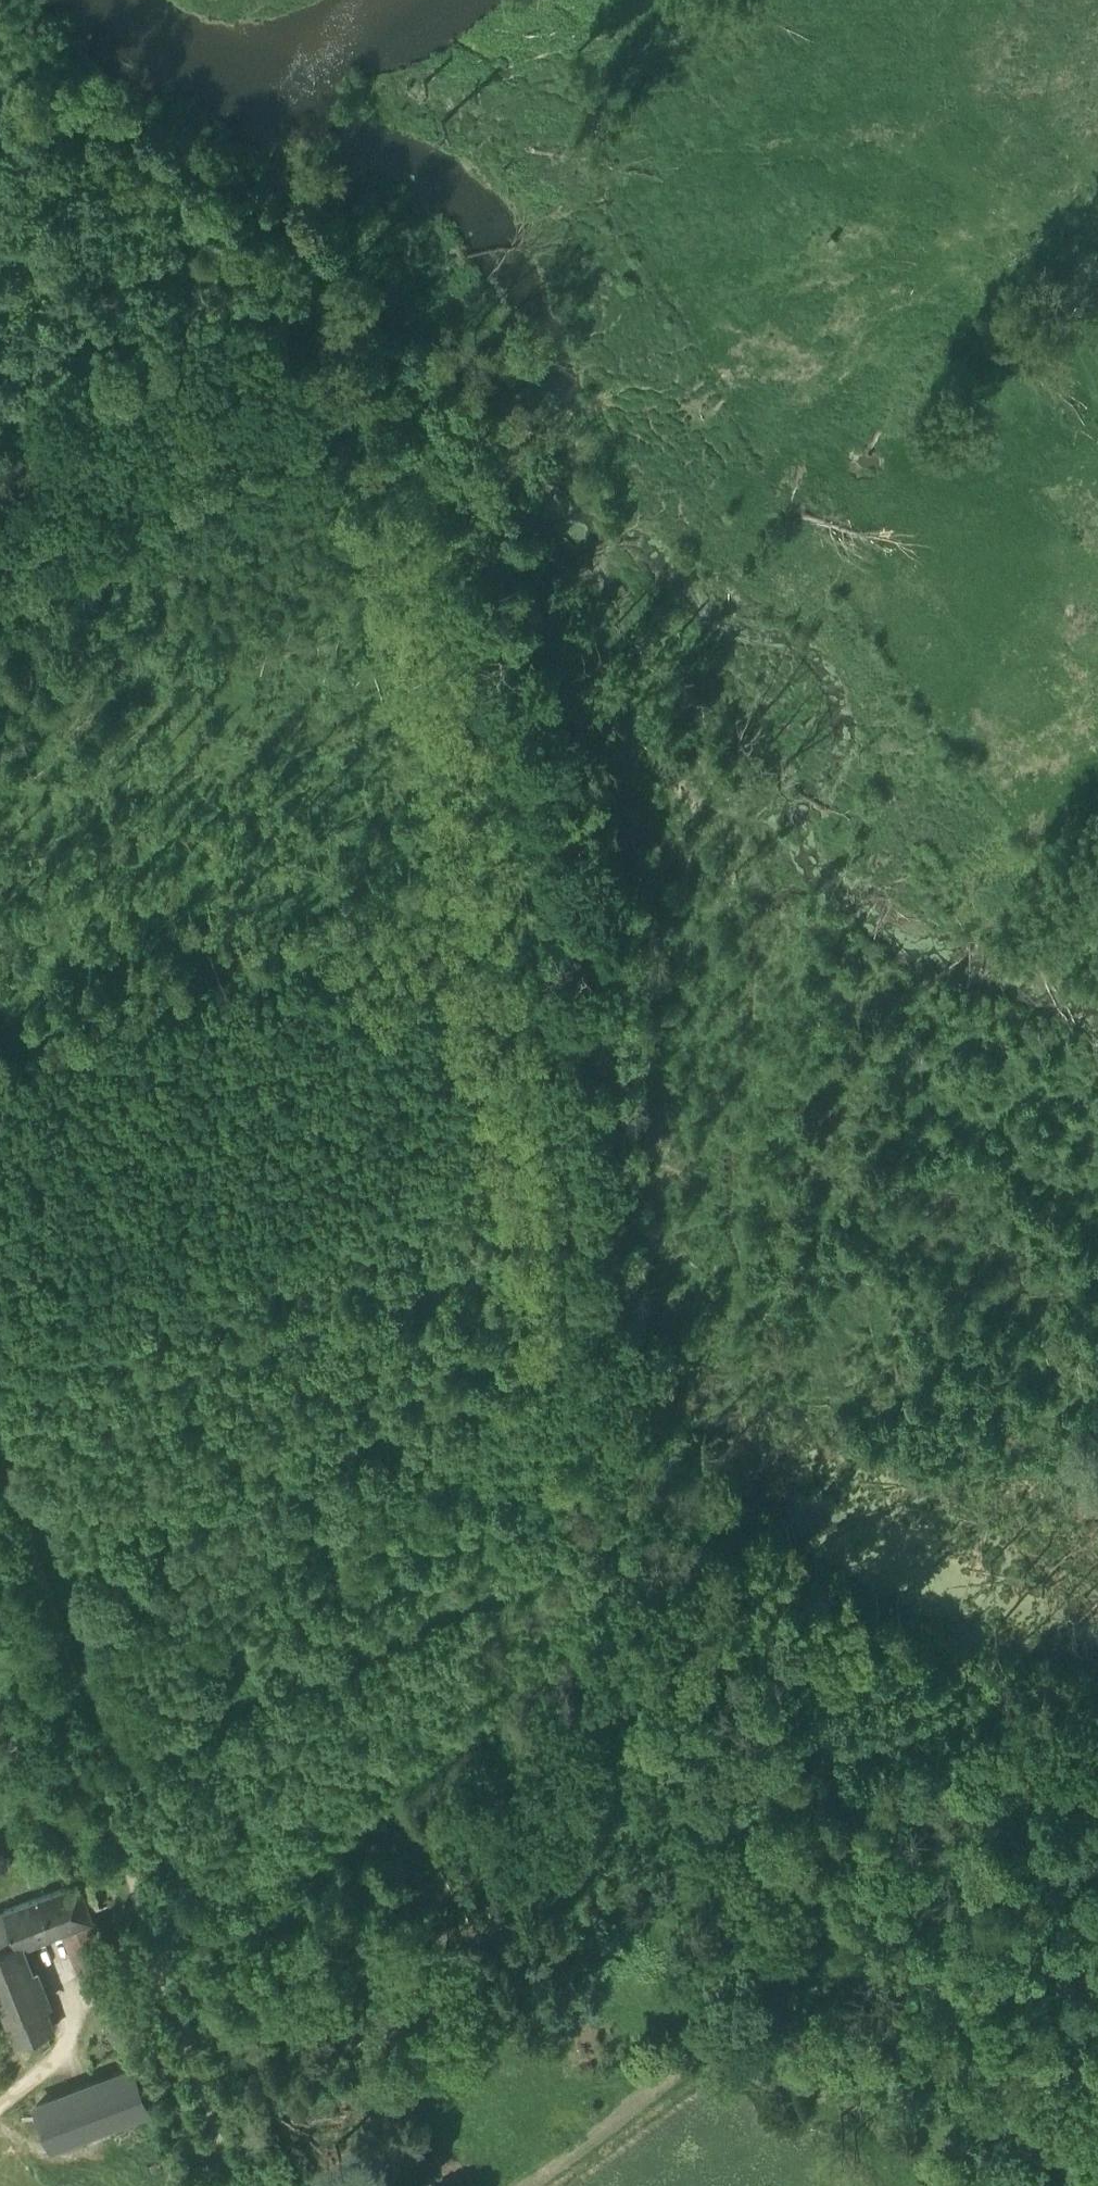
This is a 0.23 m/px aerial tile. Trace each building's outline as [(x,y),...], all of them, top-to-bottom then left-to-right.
[(90,1879),(77,1884),(84,1899),(96,1898),(90,1879)] [(77,1884),(3,1912),(17,1941),(57,1925),(68,1921),(70,1927),(91,1919),(89,1910),(84,1899),(77,1884)] [(98,1907),(96,1898),(84,1899),(89,1910),(92,1910),(98,1907)] [(115,1963),(92,1910),(89,1910),(91,1919),(70,1927),(68,1921),(57,1925),(78,1978),(115,1963)] [(17,1941),(3,1912),(0,1913),(0,1999),(17,2043),(50,2029),(17,1941)] [(143,1985),(127,1992),(130,2005),(147,1997),(143,1985)] [(133,2065),(36,2102),(53,2146),(150,2109),(133,2065)]
